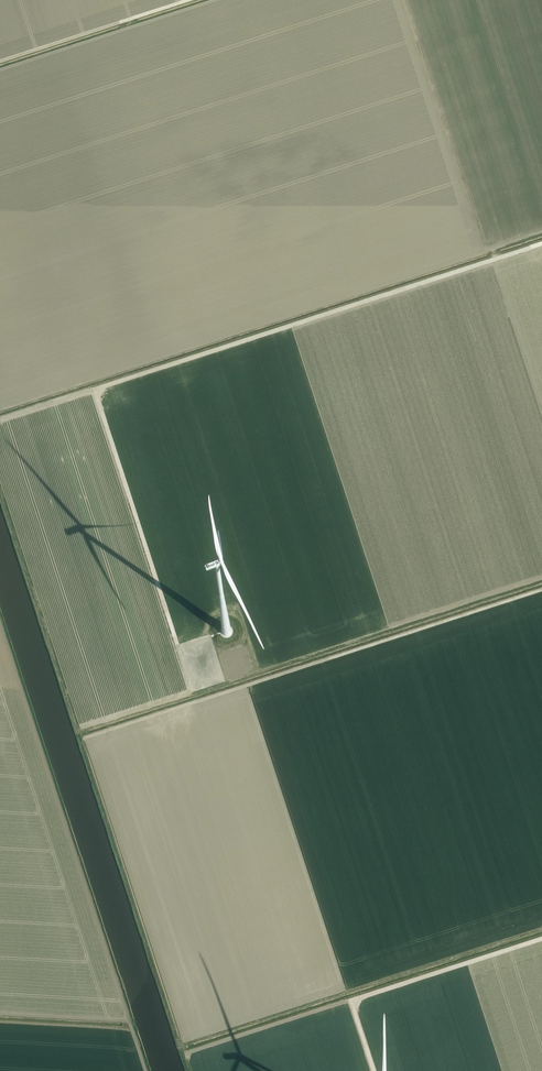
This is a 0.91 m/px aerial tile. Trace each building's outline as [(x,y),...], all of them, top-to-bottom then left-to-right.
[(221,631),(221,632),(221,633),(222,633),(222,634),(223,635),(224,636),(225,636),(226,636),(227,636),(228,636),(229,636),(229,635),(230,635),(230,634),(231,634),(231,633),(231,632),(231,631),(231,630),(231,629),(230,628),(229,628),(229,627),(228,627),(227,627),(227,626),(226,626),(225,627),(224,627),(223,628),(222,628),(222,629),(222,630),(221,630),(221,631)]
